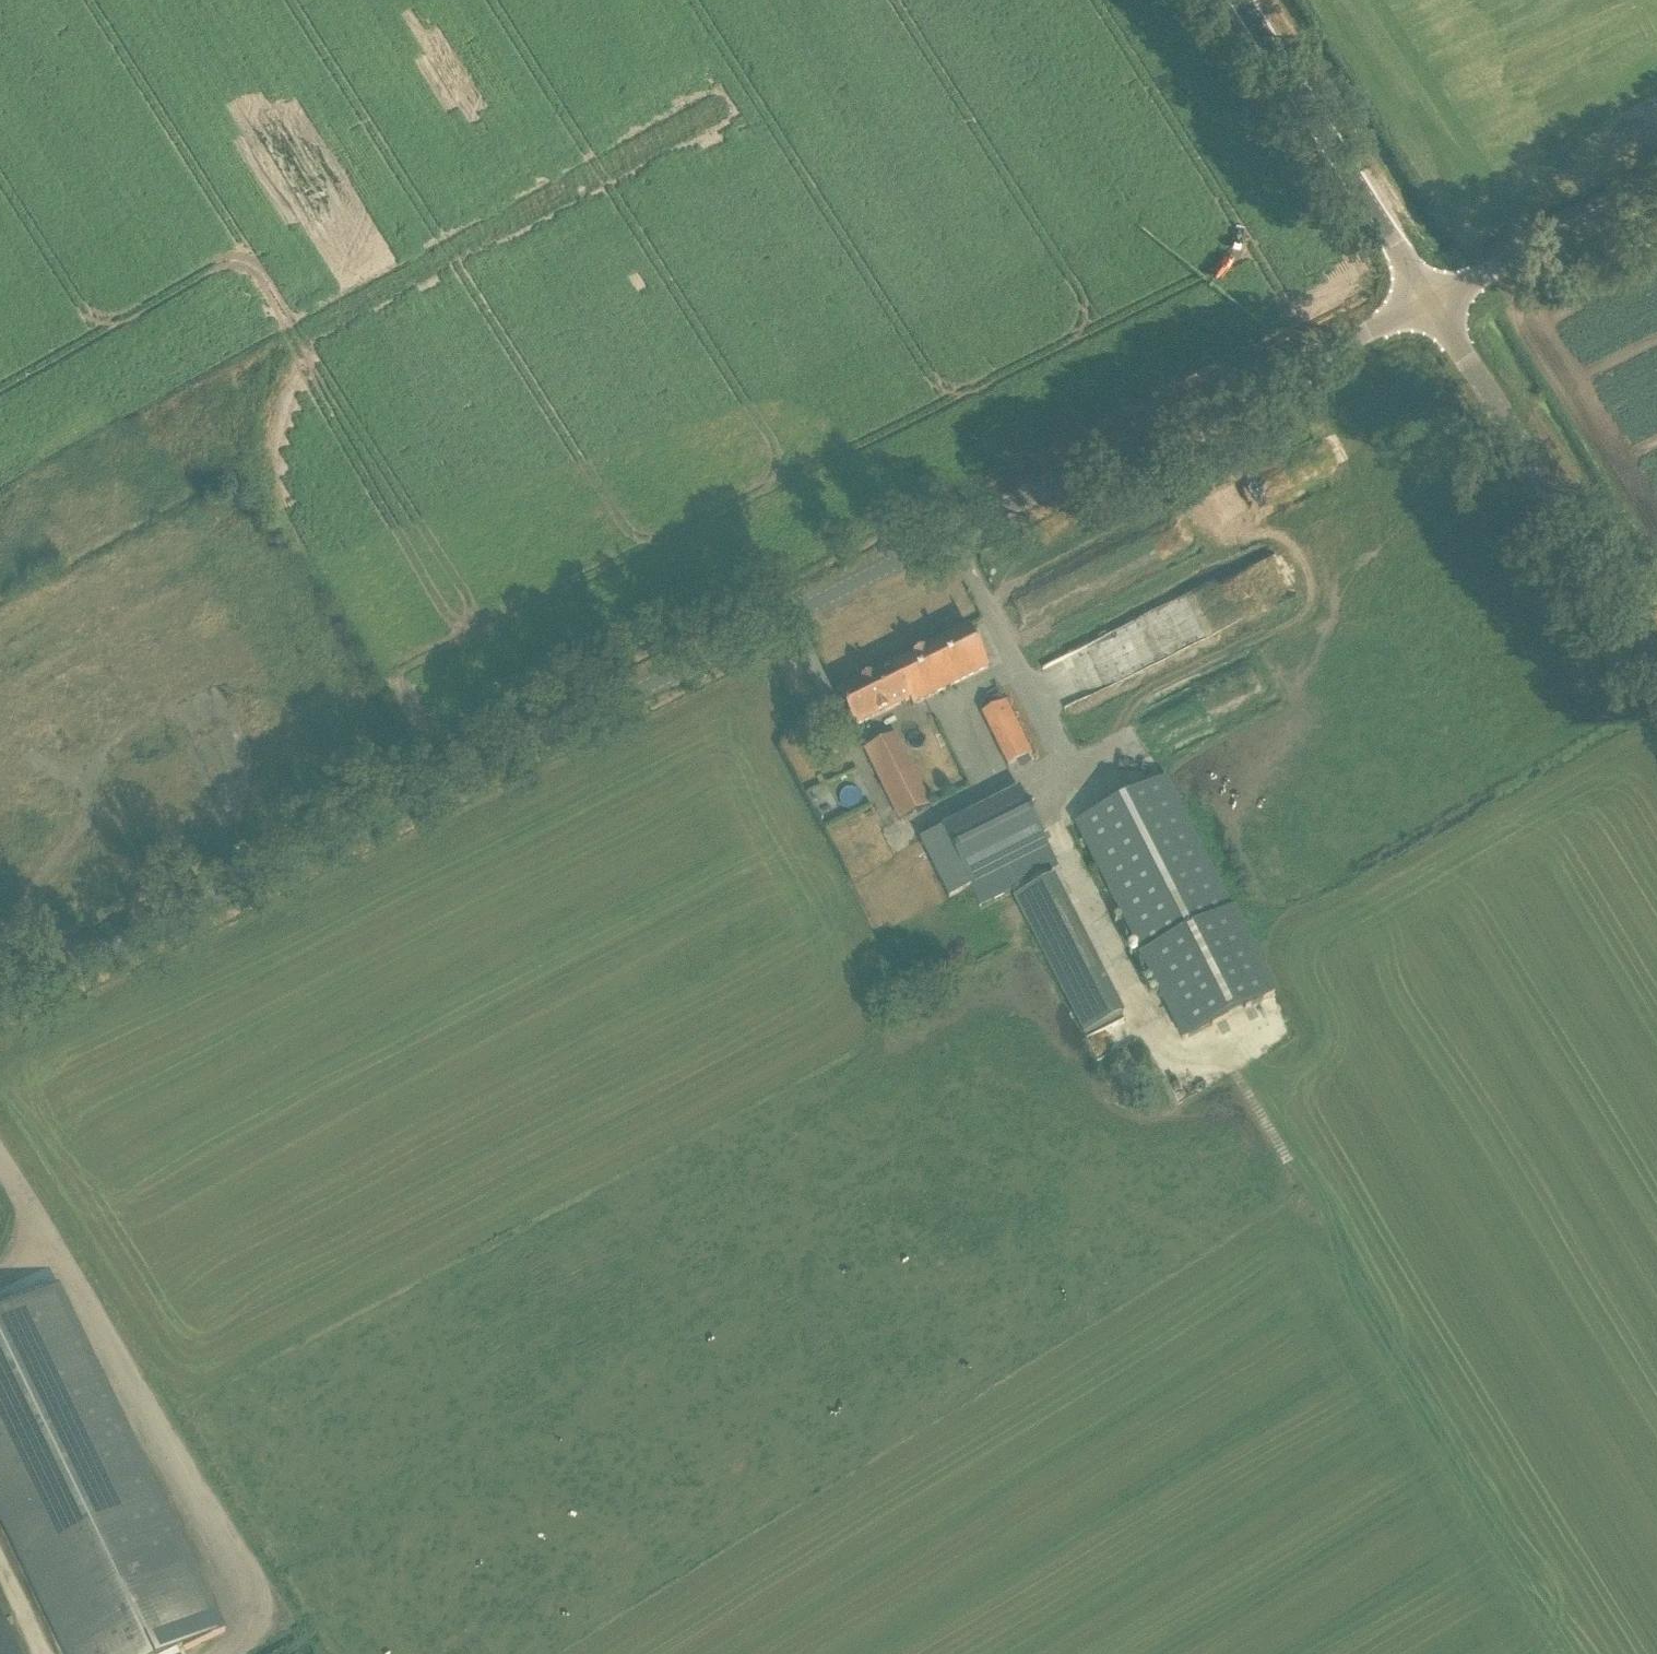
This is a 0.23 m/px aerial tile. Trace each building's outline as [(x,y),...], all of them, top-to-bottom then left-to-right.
[(837,694),(854,729),(910,701),(913,707),(989,669),(969,629),(837,694)] [(982,714),(1008,767),(1031,756),(1005,703),(982,714)] [(878,776),(900,821),(930,806),(907,761),(897,741),(868,756),(878,776)] [(1164,779),(1076,824),(1143,955),(1141,956),(1184,1040),(1274,994),(1232,910),(1230,911),(1164,779)] [(971,888),(981,908),(1059,869),(1020,791),(920,840),(949,899),(971,888)] [(0,1314),(0,1521),(64,1653),(178,1653),(226,1631),(59,1286),(0,1314)] [(0,1615),(0,1653),(19,1653),(0,1615)]
